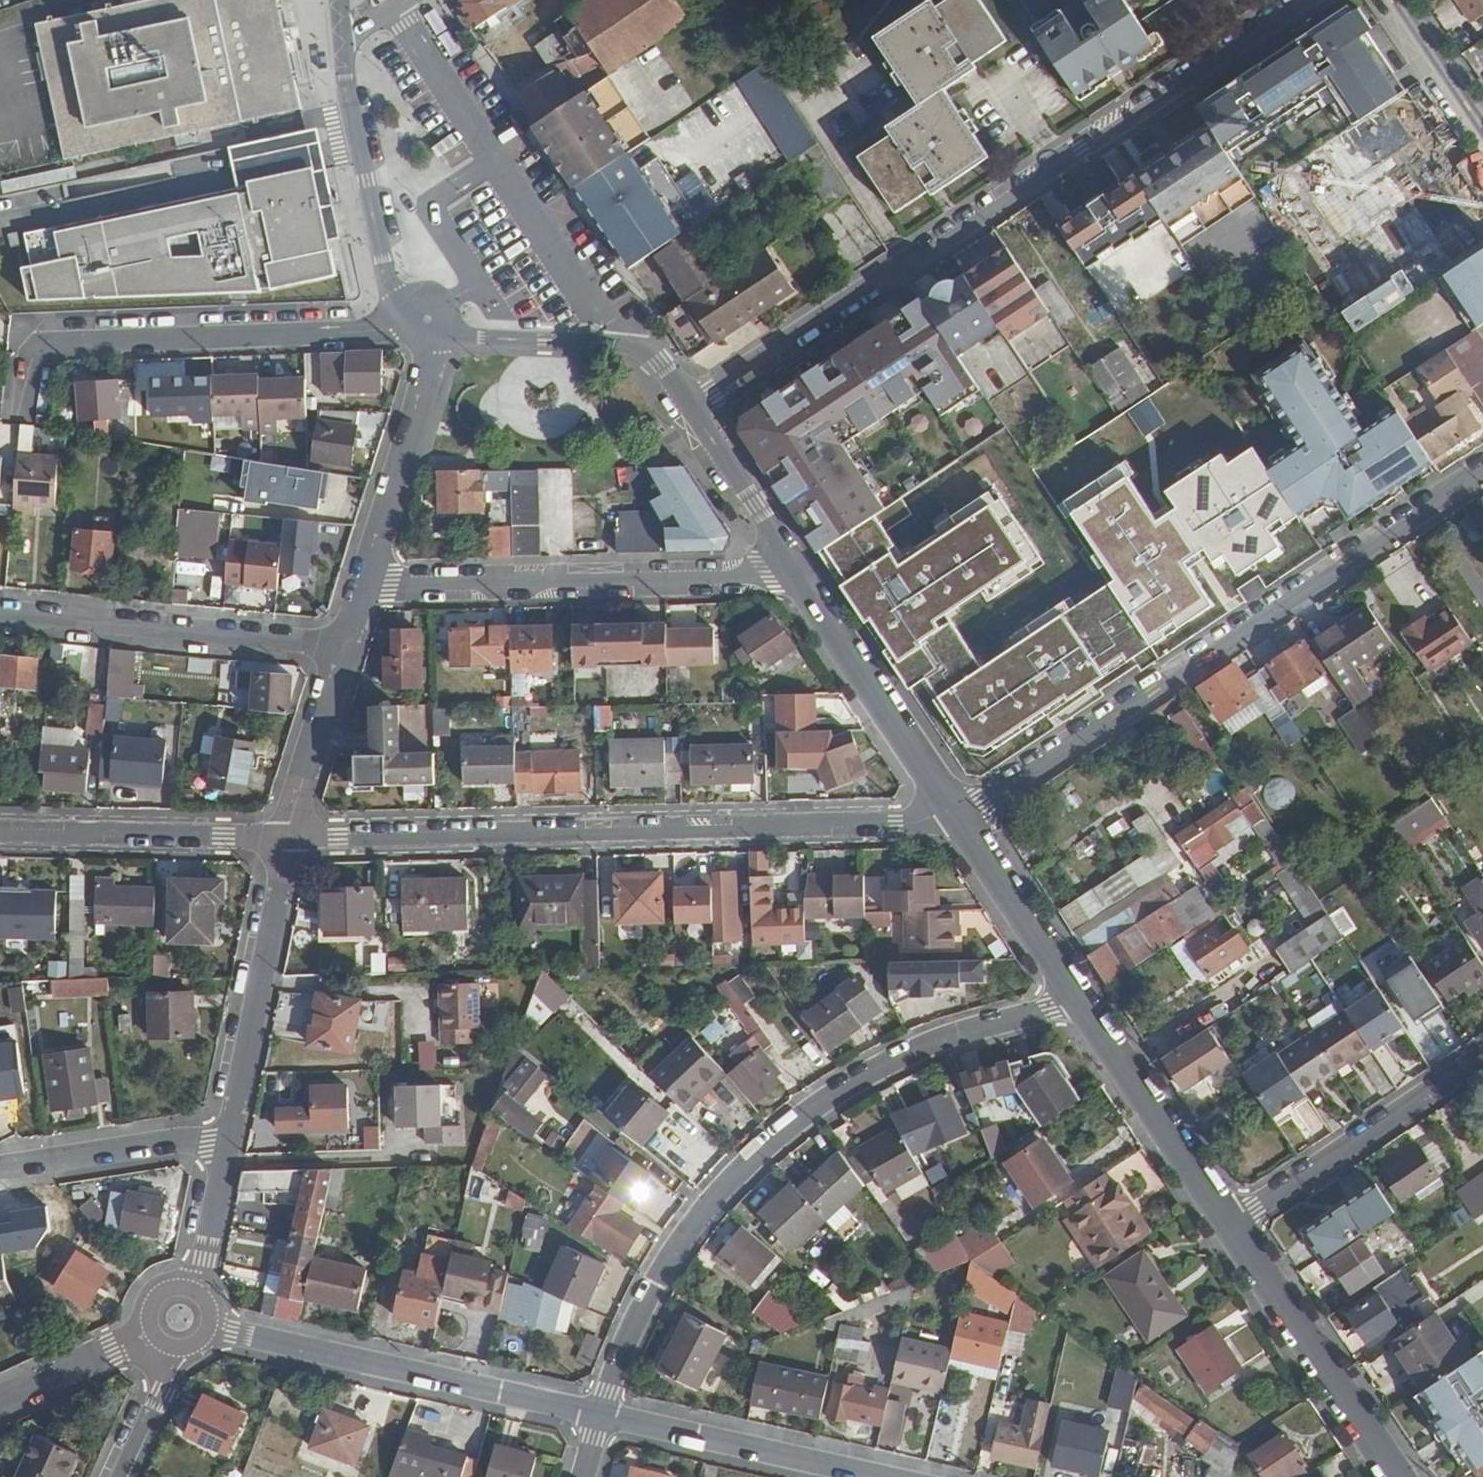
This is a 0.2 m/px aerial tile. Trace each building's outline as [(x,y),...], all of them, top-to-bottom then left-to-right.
[(276,0),(171,0),(36,28),(66,165),(300,116),(276,0)] [(519,0),(463,0),(463,1),(479,26),(491,18),(498,14),(519,0)] [(688,20),(690,23),(706,12),(699,0),(592,0),(581,7),(580,9),(557,25),(560,31),(535,47),(503,70),(516,90),(552,67),(587,60),(596,56),(603,66),(565,92),(571,101),(611,73),(688,20)] [(1003,37),(979,0),(937,0),(932,4),(929,0),(928,0),(874,36),(917,104),(884,125),(891,135),(858,157),(895,215),(929,193),(932,197),(989,160),(944,90),(975,69),(969,60),(1003,37)] [(1125,2),(1124,0),(1090,0),(1086,2),(1099,22),(1095,24),(1091,19),(1086,17),(1083,17),(1079,23),(1081,28),(1083,32),(1078,36),(1064,16),(1035,34),(1074,92),(1151,40),(1125,2)] [(1476,19),(1482,15),(1482,0),(1463,0),(1476,19)] [(1227,154),(1327,87),(1352,126),(1404,92),(1366,34),(1371,29),(1358,9),(1352,13),(1348,6),(1196,107),(1211,130),(1227,154)] [(503,20),(498,14),(491,18),(495,25),(503,20)] [(565,92),(603,66),(596,56),(587,60),(552,67),(516,90),(538,123),(571,101),(565,92)] [(653,136),(611,73),(571,101),(538,123),(533,127),(574,187),(653,136)] [(816,143),(774,81),(741,103),(783,166),(797,156),(816,143)] [(1422,140),(1399,104),(1369,124),(1393,160),(1422,140)] [(1227,154),(1211,130),(1166,158),(1136,179),(1165,222),(1198,269),(1270,220),(1227,154)] [(654,253),(699,222),(656,156),(663,151),(653,136),(574,187),(629,270),(654,253)] [(308,151),(304,137),(285,141),(288,155),(308,151)] [(849,193),(816,143),(797,156),(829,206),(849,193)] [(1432,177),(1442,170),(1432,153),(1401,175),(1394,165),(1368,183),(1376,195),(1402,178),(1419,205),(1440,190),(1432,177)] [(74,176),(71,165),(0,181),(0,184),(2,192),(74,176)] [(30,268),(21,270),(32,304),(89,301),(88,300),(97,298),(98,301),(261,294),(256,277),(267,274),(272,289),(335,275),(330,253),(328,253),(318,210),(321,210),(313,174),(295,179),(296,184),(200,204),(132,219),(130,213),(24,236),(30,268)] [(1136,179),(1133,175),(1120,183),(1117,181),(1101,192),(1109,202),(1092,213),(1084,203),(1067,215),(1069,218),(1058,225),(1087,269),(1099,260),(1102,264),(1118,253),(1116,249),(1132,238),(1136,241),(1165,222),(1136,179)] [(1468,246),(1446,213),(1417,233),(1439,266),(1468,246)] [(724,276),(697,236),(715,223),(710,215),(699,222),(654,253),(684,302),(724,276)] [(689,359),(794,289),(766,248),(724,276),(684,302),(661,318),(689,359)] [(1035,293),(1006,249),(992,259),(998,268),(987,276),(980,267),(965,277),(998,326),(1003,332),(1043,305),(1035,293)] [(1444,276),(1478,328),(1482,325),(1482,250),(1444,276)] [(998,326),(965,277),(924,304),(957,353),(998,326)] [(1063,302),(1049,282),(1035,293),(1043,305),(1048,311),(1063,302)] [(875,443),(959,388),(911,316),(828,371),(875,443)] [(1476,329),(1446,349),(1472,388),(1482,381),(1482,340),(1476,329)] [(1148,391),(1120,347),(1089,367),(1109,397),(1121,390),(1130,404),(1148,391)] [(1472,388),(1446,349),(1416,369),(1435,397),(1432,400),(1441,414),(1430,421),(1419,405),(1401,416),(1432,463),(1480,431),(1466,408),(1471,404),(1464,395),(1472,388)] [(381,395),(380,353),(318,355),(319,396),(381,395)] [(207,418),(206,368),(142,369),(143,419),(207,418)] [(303,416),(301,379),(255,382),(254,375),(210,377),(212,414),(238,412),(240,427),(256,426),(256,432),(275,431),(276,418),(303,416)] [(135,419),(133,381),(75,383),(77,420),(92,420),(93,431),(105,431),(104,420),(135,419)] [(1472,388),(1482,405),(1482,381),(1472,388)] [(1317,447),(1274,384),(1241,407),(1281,470),(1317,447)] [(892,469),(975,413),(959,388),(875,443),(892,469)] [(840,466),(816,429),(808,434),(801,424),(816,412),(801,389),(759,417),(757,434),(797,493),(840,466)] [(1143,426),(1167,412),(1155,390),(1131,404),(1143,426)] [(1356,425),(1369,416),(1355,394),(1341,403),(1338,398),(1325,407),(1328,412),(1314,420),(1329,442),(1341,434),(1353,452),(1340,460),(1362,494),(1413,461),(1391,427),(1368,442),(1356,425)] [(1143,432),(1128,410),(1098,430),(1113,452),(1143,432)] [(349,466),(357,416),(319,413),(311,460),(349,466)] [(137,443),(136,422),(122,423),(123,441),(137,443)] [(1027,511),(1048,496),(1009,440),(988,455),(1027,511)] [(204,481),(204,475),(202,474),(203,465),(216,467),(217,456),(188,451),(183,510),(193,511),(195,481),(204,481)] [(321,511),(328,473),(243,458),(236,496),(321,511)] [(1265,516),(1287,500),(1259,458),(1217,486),(1248,533),(1263,524),(1265,516)] [(57,510),(59,462),(18,459),(14,507),(57,510)] [(856,528),(874,516),(840,466),(797,493),(829,543),(854,526),(856,528)] [(726,552),(730,538),(684,468),(631,468),(632,484),(659,483),(685,528),(614,529),(615,554),(726,552)] [(485,511),(484,483),(512,483),(512,469),(440,470),(441,511),(485,511)] [(539,558),(538,469),(512,469),(512,483),(513,530),(513,559),(539,558)] [(994,523),(982,504),(973,510),(985,529),(994,523)] [(198,555),(201,531),(213,532),(214,516),(202,515),(203,512),(193,511),(183,510),(178,510),(175,553),(198,555)] [(308,576),(313,537),(318,537),(319,522),(286,519),(282,548),(279,572),(308,576)] [(1272,574),(1246,535),(1243,536),(1233,521),(1199,544),(1211,561),(1225,552),(1250,589),(1272,574)] [(889,565),(864,528),(831,550),(857,586),(889,565)] [(109,572),(112,533),(76,530),(75,546),(73,547),(71,569),(109,572)] [(513,559),(513,530),(485,530),(486,559),(513,559)] [(936,602),(914,569),(922,563),(924,566),(949,548),(939,532),(889,565),(857,586),(845,594),(876,641),(936,602)] [(279,572),(282,548),(229,541),(224,583),(277,589),(279,572)] [(1116,573),(1106,558),(1099,563),(1108,578),(1116,573)] [(1202,607),(1182,579),(1147,603),(1130,577),(1115,587),(1133,612),(1130,614),(1147,639),(1164,627),(1167,631),(1202,607)] [(182,605),(183,589),(172,588),(170,604),(182,605)] [(896,672),(966,625),(946,594),(936,602),(876,641),(896,672)] [(1356,669),(1393,644),(1369,606),(1313,644),(1355,707),(1372,695),(1356,669)] [(1472,643),(1448,607),(1419,626),(1416,622),(1402,631),(1429,673),(1472,643)] [(766,666),(792,648),(769,616),(739,639),(761,669),(752,676),(760,687),(774,677),(766,666)] [(666,629),(666,627),(574,630),(575,670),(667,668),(667,664),(666,629)] [(714,664),(714,629),(666,629),(667,664),(714,664)] [(511,664),(509,630),(452,631),(453,665),(511,664)] [(554,674),(554,631),(545,632),(545,630),(509,630),(511,664),(511,675),(554,674)] [(421,689),(419,632),(394,633),(394,660),(386,661),(386,690),(421,689)] [(1327,674),(1305,643),(1259,674),(1260,676),(1281,706),(1327,674)] [(125,700),(130,650),(113,649),(109,698),(125,700)] [(39,660),(0,656),(0,688),(36,692),(39,660)] [(1281,706),(1260,676),(1248,684),(1235,665),(1199,689),(1223,723),(1258,701),(1273,722),(1286,714),(1281,706)] [(291,715),(294,678),(237,673),(236,690),(257,692),(254,712),(291,715)] [(669,707),(668,681),(641,682),(641,707),(669,707)] [(813,733),(813,694),(775,694),(776,734),(813,733)] [(106,735),(109,703),(91,701),(89,733),(106,735)] [(401,758),(399,708),(375,708),(375,759),(356,760),(357,785),(363,790),(388,790),(390,787),(402,787),(402,790),(436,789),(435,757),(401,758)] [(611,732),(611,708),(594,708),(595,732),(611,732)] [(529,735),(529,710),(516,710),(517,734),(529,735)] [(1208,744),(1187,712),(1173,721),(1194,753),(1208,744)] [(866,779),(851,735),(811,748),(825,791),(844,784),(847,786),(866,779)] [(247,794),(256,745),(218,739),(209,788),(247,794)] [(514,757),(513,740),(495,740),(495,751),(464,750),(465,786),(515,785),(514,757)] [(164,786),(168,745),(119,741),(114,782),(164,786)] [(680,786),(679,743),(617,744),(617,786),(680,786)] [(87,792),(88,750),(44,747),(43,770),(48,770),(47,790),(87,792)] [(746,785),(745,747),(690,748),(691,785),(746,785)] [(581,794),(579,755),(514,757),(515,785),(515,793),(534,792),(534,796),(581,794)] [(1220,852),(1256,828),(1273,852),(1284,845),(1246,790),(1236,797),(1245,809),(1238,813),(1234,809),(1220,818),(1216,814),(1178,839),(1201,873),(1223,858),(1220,852)] [(1444,814),(1433,797),(1390,825),(1401,842),(1444,814)] [(1069,927),(1178,865),(1148,812),(1122,827),(1140,858),(1057,906),(1069,927)] [(806,943),(806,919),(866,918),(865,877),(805,878),(805,907),(774,908),(774,892),(768,891),(768,853),(751,853),(754,944),(806,943)] [(1345,938),(1295,863),(1277,875),(1312,928),(1276,953),(1291,974),(1345,938)] [(950,909),(951,889),(937,889),(937,872),(931,868),(908,868),(907,890),(889,890),(889,911),(906,911),(907,949),(954,948),(954,926),(959,926),(959,909),(950,909)] [(664,923),(663,874),(617,876),(618,924),(664,923)] [(742,939),(740,880),(733,880),(733,876),(715,876),(716,940),(742,939)] [(65,906),(65,878),(18,877),(18,906),(55,907),(55,954),(70,955),(70,910),(70,906),(65,906)] [(600,969),(598,881),(584,881),(584,877),(519,879),(520,928),(585,927),(585,970),(600,969)] [(155,928),(156,890),(115,889),(115,882),(97,882),(97,924),(109,925),(109,937),(120,938),(120,925),(155,928)] [(471,931),(470,882),(405,884),(406,933),(471,931)] [(1201,925),(1173,882),(1100,928),(1110,942),(1088,958),(1107,987),(1201,925)] [(222,904),(222,884),(172,883),(172,944),(212,946),(213,904),(222,904)] [(713,923),(713,889),(676,889),(677,924),(713,923)] [(376,937),(375,890),(326,892),(327,938),(376,937)] [(83,959),(83,910),(70,910),(70,955),(70,959),(83,959)] [(1469,924),(1482,945),(1482,914),(1469,924)] [(1225,940),(1212,920),(1185,938),(1186,940),(1173,949),(1194,982),(1212,978),(1251,951),(1238,931),(1225,940)] [(1467,941),(1429,967),(1450,1000),(1476,981),(1482,992),(1482,965),(1467,941)] [(984,980),(984,959),(889,961),(889,987),(913,987),(913,997),(935,996),(934,987),(962,987),(962,980),(984,980)] [(46,974),(65,975),(65,960),(47,960),(46,974)] [(1446,1008),(1415,961),(1388,979),(1402,1001),(1406,998),(1423,1023),(1446,1008)] [(882,1011),(858,977),(802,1017),(827,1050),(882,1011)] [(772,1044),(725,978),(716,986),(754,1037),(752,1039),(761,1053),(772,1044)] [(1347,989),(1351,999),(1373,989),(1369,980),(1347,989)] [(110,996),(108,981),(50,982),(52,996),(110,996)] [(28,1007),(25,983),(14,983),(16,1008),(28,1007)] [(481,1030),(480,984),(442,985),(443,1045),(473,1045),(473,1030),(481,1030)] [(1383,1042),(1405,1027),(1380,990),(1313,1035),(1337,1072),(1361,1055),(1365,1060),(1386,1046),(1383,1042)] [(199,1040),(198,995),(154,996),(154,1040),(199,1040)] [(349,1054),(359,1006),(319,998),(309,1046),(349,1054)] [(1231,1060),(1210,1027),(1157,1062),(1169,1079),(1174,1076),(1183,1089),(1231,1060)] [(1337,1072),(1313,1035),(1281,1057),(1304,1093),(1337,1072)] [(682,1108),(723,1070),(693,1040),(655,1075),(682,1108)] [(418,1062),(433,1062),(432,1041),(417,1041),(418,1062)] [(18,1044),(0,1046),(0,1099),(26,1096),(18,1044)] [(778,1085),(770,1075),(775,1071),(761,1053),(755,1057),(745,1044),(728,1058),(737,1069),(733,1073),(756,1102),(778,1085)] [(550,1071),(518,1045),(506,1079),(515,1088),(496,1110),(524,1134),(537,1118),(522,1105),(550,1071)] [(1081,1102),(1066,1081),(1061,1073),(1066,1069),(1055,1052),(1052,1049),(1045,1049),(1028,1054),(1030,1063),(1022,1065),(1020,1060),(961,1078),(970,1103),(1015,1088),(1042,1129),(1081,1102)] [(112,1103),(107,1075),(91,1078),(86,1051),(47,1057),(50,1076),(56,1075),(62,1110),(67,1109),(69,1120),(85,1117),(84,1107),(112,1103)] [(1281,1057),(1279,1054),(1245,1076),(1273,1118),(1306,1096),(1304,1093),(1281,1057)] [(652,1129),(667,1110),(635,1086),(608,1119),(643,1148),(656,1132),(652,1129)] [(351,1133),(351,1088),(315,1089),(315,1113),(315,1134),(351,1133)] [(437,1131),(437,1088),(399,1089),(399,1132),(437,1131)] [(965,1134),(948,1095),(890,1118),(898,1132),(912,1156),(965,1134)] [(315,1134),(315,1113),(280,1113),(280,1135),(315,1134)] [(375,1125),(361,1127),(364,1149),(378,1147),(375,1125)] [(912,1156),(898,1132),(863,1151),(885,1195),(922,1175),(912,1156)] [(1070,1186),(1040,1144),(1003,1168),(1024,1201),(1029,1197),(1036,1209),(1070,1186)] [(1437,1179),(1419,1149),(1382,1174),(1401,1203),(1437,1179)] [(829,1226),(868,1191),(842,1154),(799,1193),(827,1223),(829,1226)] [(314,1260),(334,1171),(243,1172),(239,1195),(303,1193),(271,1318),(299,1325),(305,1299),(314,1260)] [(1458,1194),(1475,1221),(1482,1216),(1482,1177),(1458,1194)] [(1145,1240),(1122,1204),(1127,1200),(1119,1188),(1113,1191),(1103,1178),(1068,1201),(1078,1215),(1071,1220),(1104,1268),(1145,1240)] [(1321,1256),(1394,1207),(1376,1183),(1304,1234),(1321,1256)] [(799,1193),(793,1186),(758,1218),(792,1254),(827,1223),(799,1193)] [(644,1231),(621,1215),(628,1205),(601,1188),(572,1231),(624,1263),(644,1231)] [(6,1193),(0,1194),(0,1226),(11,1225),(6,1193)] [(153,1255),(164,1202),(128,1193),(120,1231),(124,1232),(120,1247),(153,1255)] [(103,1219),(88,1202),(78,1210),(94,1227),(103,1219)] [(541,1253),(549,1217),(535,1208),(524,1206),(521,1218),(529,1220),(522,1248),(541,1253)] [(1333,1256),(1397,1211),(1394,1207),(1321,1256),(1323,1259),(1332,1254),(1333,1256)] [(751,1286),(777,1257),(745,1229),(719,1259),(751,1286)] [(452,1256),(455,1241),(429,1235),(420,1276),(405,1273),(395,1318),(436,1327),(440,1311),(443,1295),(452,1256)] [(971,1265),(955,1238),(915,1253),(934,1280),(971,1265)] [(1372,1279),(1362,1263),(1374,1254),(1364,1239),(1330,1263),(1351,1294),(1372,1279)] [(995,1280),(1016,1266),(1002,1245),(988,1255),(973,1265),(995,1280)] [(973,1265),(988,1255),(982,1246),(967,1255),(973,1265)] [(585,1309),(602,1265),(562,1249),(544,1292),(560,1298),(585,1309)] [(1408,1266),(1400,1254),(1388,1262),(1396,1273),(1408,1266)] [(86,1309),(105,1272),(76,1256),(56,1293),(86,1309)] [(499,1316),(508,1277),(489,1273),(491,1264),(452,1256),(443,1295),(468,1301),(473,1310),(499,1316)] [(1184,1318),(1143,1257),(1108,1280),(1149,1341),(1184,1318)] [(358,1310),(366,1271),(314,1260),(305,1299),(358,1310)] [(995,1280),(973,1265),(970,1278),(1001,1300),(1008,1289),(995,1280)] [(1413,1314),(1417,1304),(1427,1298),(1416,1281),(1412,1283),(1404,1271),(1376,1289),(1378,1292),(1349,1311),(1371,1346),(1415,1316),(1413,1314)] [(553,1331),(560,1298),(544,1292),(516,1280),(507,1322),(553,1331)] [(14,1301),(5,1281),(0,1282),(0,1305),(14,1301)] [(840,1329),(910,1305),(914,1287),(843,1314),(840,1329)] [(809,1323),(769,1294),(754,1315),(783,1334),(809,1323)] [(1030,1338),(1037,1309),(1017,1295),(1009,1330),(1009,1333),(1030,1338)] [(1471,1361),(1438,1313),(1401,1338),(1414,1357),(1406,1361),(1426,1391),(1471,1361)] [(697,1393),(725,1337),(687,1317),(659,1373),(697,1393)] [(1009,1333),(1009,1330),(960,1318),(953,1351),(951,1359),(1000,1370),(1009,1333)] [(1243,1370),(1215,1328),(1179,1353),(1207,1394),(1243,1370)] [(855,1372),(862,1339),(839,1334),(836,1347),(839,1349),(837,1360),(834,1359),(832,1367),(855,1372)] [(951,1359),(953,1351),(903,1339),(893,1383),(942,1395),(951,1359)] [(1471,1361),(1426,1391),(1423,1393),(1437,1414),(1431,1418),(1452,1451),(1459,1446),(1475,1471),(1482,1465),(1482,1353),(1471,1361)] [(1116,1367),(1106,1405),(1127,1410),(1136,1372),(1116,1367)] [(820,1422),(828,1383),(759,1369),(751,1406),(820,1422)] [(883,1427),(889,1402),(891,1392),(877,1389),(875,1394),(864,1392),(866,1383),(849,1380),(847,1388),(837,1386),(829,1422),(846,1426),(848,1419),(883,1427)] [(1240,1448),(1221,1435),(1219,1437),(1200,1423),(1198,1425),(1140,1384),(1137,1395),(1141,1397),(1137,1403),(1188,1439),(1186,1443),(1214,1462),(1210,1476),(1234,1476),(1240,1448)] [(226,1456),(244,1415),(202,1397),(184,1438),(226,1456)] [(902,1437),(909,1407),(889,1402),(883,1427),(882,1432),(902,1437)] [(340,1457),(355,1419),(312,1403),(296,1441),(340,1457)] [(948,1449),(955,1419),(938,1415),(931,1445),(948,1449)] [(1089,1476),(1097,1434),(1051,1424),(1042,1465),(1089,1476)] [(1034,1468),(1042,1437),(1003,1427),(995,1459),(1034,1468)] [(479,1463),(430,1449),(432,1442),(407,1434),(390,1476),(475,1476),(479,1463)] [(1286,1434),(1252,1457),(1264,1476),(1292,1476),(1307,1467),(1286,1434)] [(78,1458),(38,1439),(20,1476),(70,1476),(78,1458)] [(1141,1443),(1137,1463),(1149,1466),(1153,1446),(1141,1443)] [(536,1460),(496,1448),(488,1476),(532,1476),(536,1460)] [(1475,1471),(1474,1472),(1477,1476),(1482,1476),(1482,1465),(1475,1471)]
